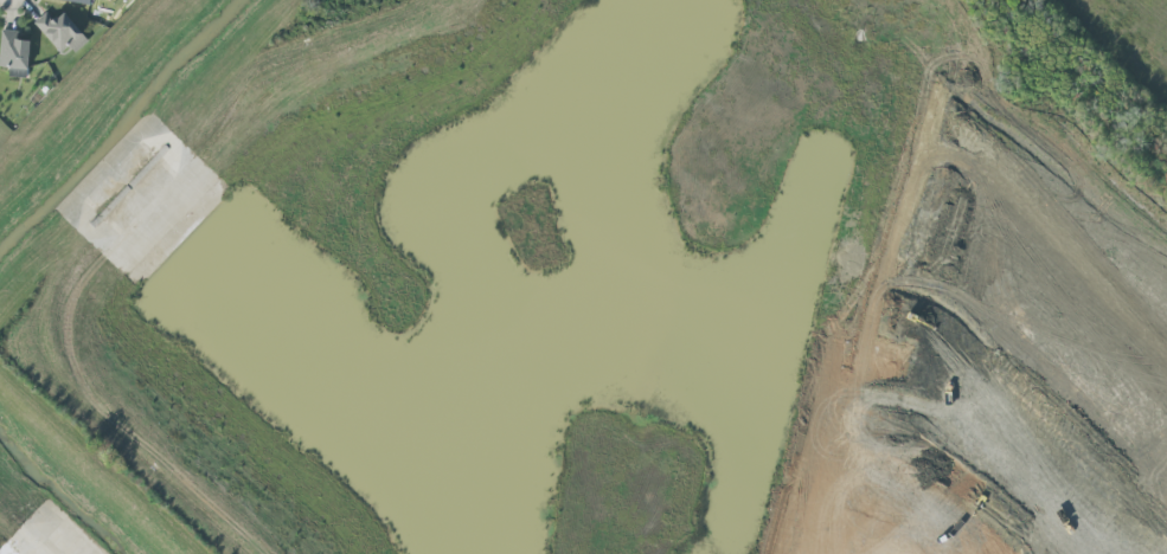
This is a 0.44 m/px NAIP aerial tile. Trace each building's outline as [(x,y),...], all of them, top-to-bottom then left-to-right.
[(61,54),(69,47),(75,54),(89,40),(64,13),(55,22),(47,12),(34,24),(61,54)] [(9,78),(28,78),(30,41),(17,40),(18,31),(1,30),(0,61),(0,68),(9,68),(9,78)]
